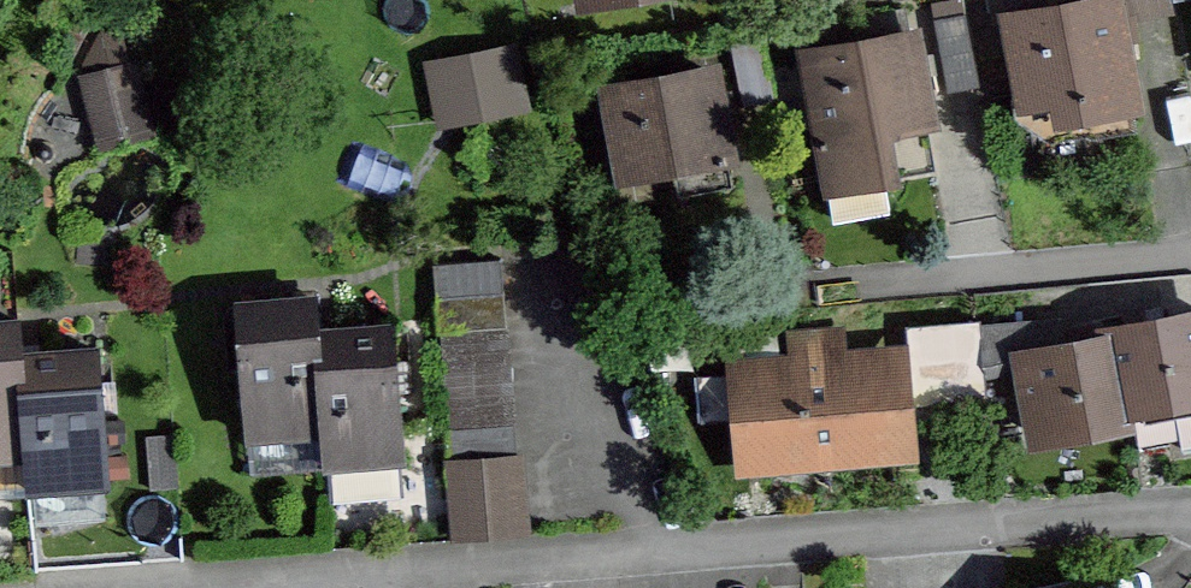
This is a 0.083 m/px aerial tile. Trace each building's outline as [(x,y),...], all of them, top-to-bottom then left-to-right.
[(1046,136),(1137,122),(1118,2),(987,23),(1000,106),(1040,100),(1046,136)] [(931,137),(915,31),(787,51),(810,202),(893,189),(886,144),(931,137)] [(529,107),(516,50),(425,71),(438,128),(529,107)] [(88,65),(98,143),(159,135),(149,57),(88,65)] [(618,193),(743,169),(722,65),(597,90),(618,193)] [(436,285),(506,281),(505,247),(434,251),(436,285)] [(506,281),(436,285),(437,319),(508,316),(506,281)] [(308,302),(220,309),(231,445),(320,438),(311,334),(308,302)] [(1101,327),(1104,344),(1122,420),(1190,409),(1190,313),(1101,327)] [(0,330),(0,460),(23,458),(14,357),(11,329),(0,330)] [(321,472),(394,467),(385,329),(311,334),(320,438),(321,472)] [(1125,441),(1122,420),(1104,344),(1005,361),(1020,458),(1125,441)] [(28,498),(104,490),(91,350),(14,357),(23,458),(28,498)] [(735,483),(914,470),(906,350),(727,363),(735,483)] [(454,465),(525,461),(523,427),(452,431),(454,465)] [(525,461),(454,465),(455,499),(526,495),(525,461)]
